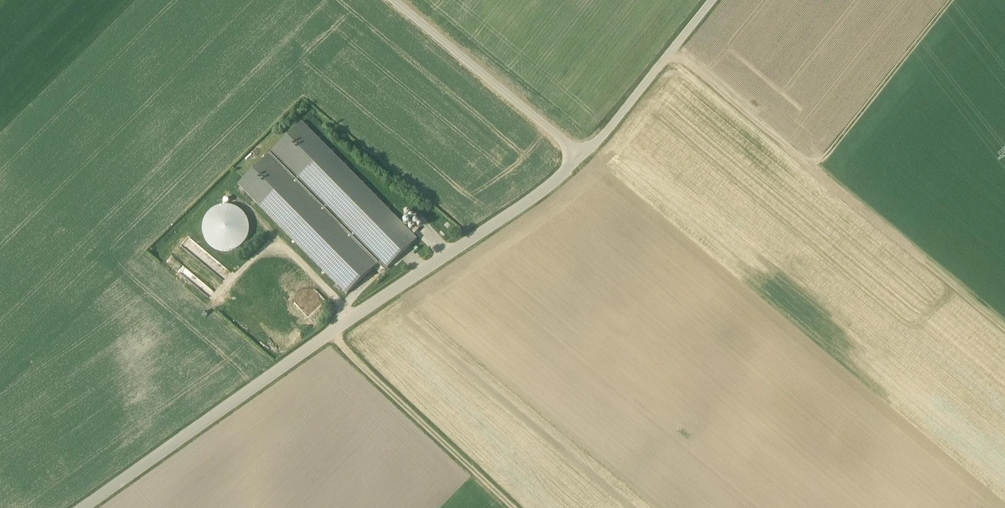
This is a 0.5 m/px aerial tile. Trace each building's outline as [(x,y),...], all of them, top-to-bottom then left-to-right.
[(417,238),(302,122),(238,184),(347,294),(378,263),(385,270),(417,238)] [(208,244),(214,248),(221,250),(228,250),(235,248),(241,244),(246,238),(248,231),(248,224),(246,217),(241,211),(236,206),(229,204),(221,204),(214,206),(208,211),(204,216),(202,223),(202,231),(204,238),(208,244)] [(211,295),(217,288),(192,266),(187,273),(211,295)] [(310,285),(302,293),(318,308),(326,299),(310,285)]
